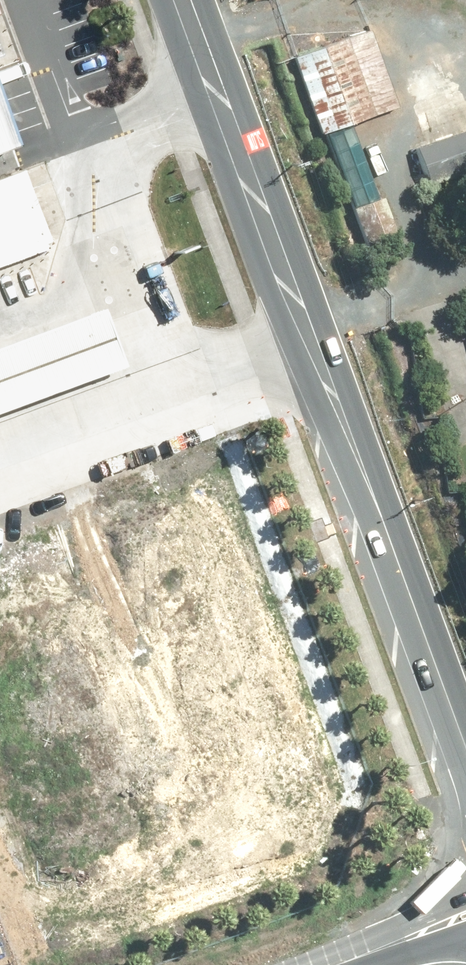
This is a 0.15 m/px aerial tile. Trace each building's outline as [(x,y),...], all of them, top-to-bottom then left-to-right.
[(369,31),(299,55),(326,135),(397,111),(369,31)] [(18,142),(0,95),(0,148),(18,142)] [(413,147),(424,180),(465,166),(465,130),(413,147)] [(0,183),(0,262),(41,246),(15,177),(0,183)] [(115,370),(97,319),(56,334),(0,353),(0,411),(115,370)]
